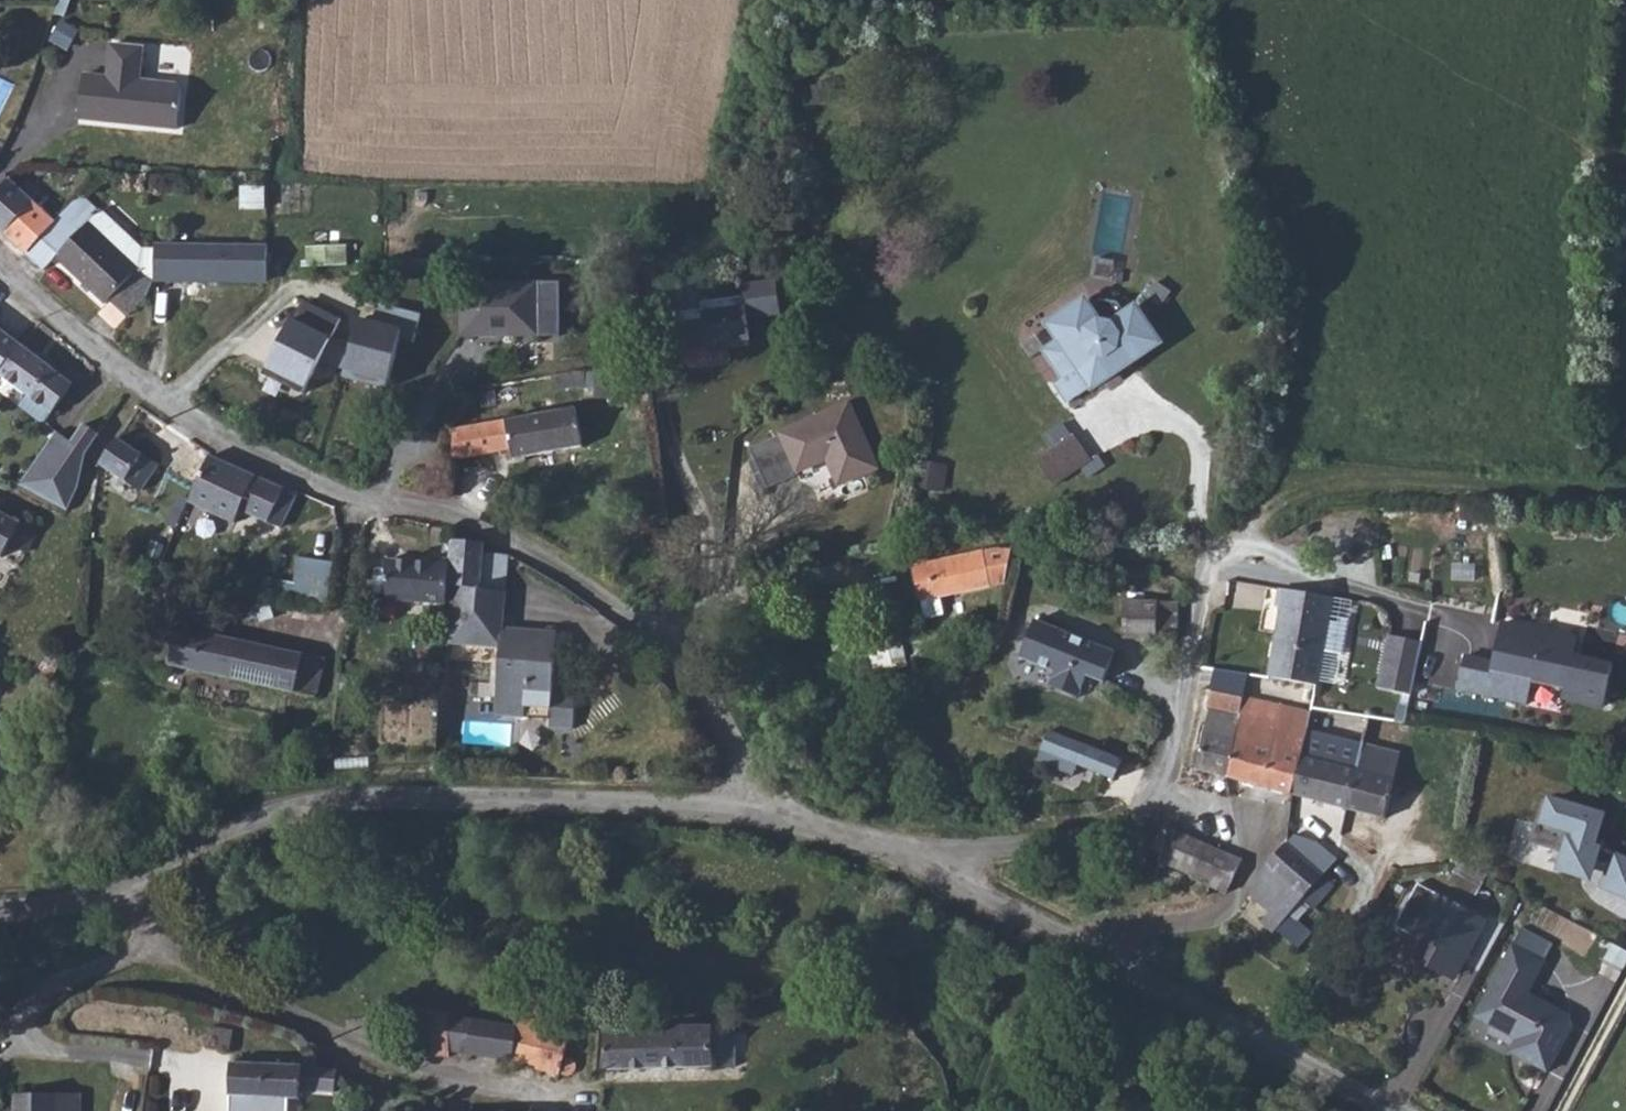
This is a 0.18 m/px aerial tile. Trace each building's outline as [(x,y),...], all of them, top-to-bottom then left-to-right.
[(80,119),(179,129),(182,91),(177,84),(140,80),(143,48),(112,44),(109,77),(84,75),(80,119)] [(28,255),(57,219),(10,179),(0,190),(0,230),(28,255)] [(94,220),(101,213),(79,193),(73,200),(94,220)] [(137,278),(155,281),(156,252),(144,252),(101,212),(101,213),(94,220),(73,200),(57,219),(28,255),(46,271),(57,258),(108,305),(113,300),(137,278)] [(155,281),(155,284),(267,287),(266,246),(157,244),(156,252),(155,281)] [(137,278),(113,300),(128,318),(149,300),(155,284),(155,281),(137,278)] [(703,309),(675,312),(680,349),(751,341),(749,319),(782,315),(778,280),(743,284),(744,297),(703,301),(703,309)] [(540,282),(460,282),(461,338),(541,337),(540,282)] [(1157,282),(1147,296),(1161,306),(1170,292),(1157,282)] [(1070,403),(1096,385),(1099,372),(1111,363),(1124,366),(1141,355),(1133,343),(1150,332),(1136,310),(1128,315),(1119,302),(1102,299),(1089,308),(1080,306),(1058,322),(1056,331),(1062,340),(1046,351),(1065,379),(1057,385),(1070,403)] [(302,397),(340,320),(302,303),(264,378),(302,397)] [(334,370),(387,383),(402,332),(358,321),(334,370)] [(0,374),(23,345),(0,328),(0,374)] [(1158,343),(1150,332),(1133,343),(1141,355),(1158,343)] [(76,385),(23,345),(0,374),(30,397),(21,409),(41,424),(47,423),(76,385)] [(1099,372),(1096,385),(1124,366),(1111,363),(1099,372)] [(596,373),(595,389),(632,390),(632,374),(596,373)] [(849,402),(780,433),(781,435),(750,449),(768,489),(800,474),(799,471),(827,458),(839,484),(878,467),(849,402)] [(454,430),(454,460),(512,449),(514,459),(584,447),(577,408),(454,430)] [(58,432),(22,486),(70,512),(81,488),(87,456),(102,435),(86,425),(74,443),(58,432)] [(1074,437),(1047,455),(1064,479),(1091,461),(1074,437)] [(161,466),(120,439),(102,466),(143,493),(161,466)] [(1055,486),(1064,479),(1047,455),(1038,462),(1055,486)] [(299,497),(212,457),(191,503),(237,524),(243,511),(283,530),(299,497)] [(938,492),(942,465),(922,462),(918,489),(938,492)] [(5,558),(13,543),(28,550),(38,532),(0,510),(0,556),(5,558)] [(487,543),(454,540),(452,562),(450,586),(455,587),(483,589),(486,554),(487,543)] [(1012,552),(997,550),(915,568),(926,619),(945,615),(941,596),(1007,583),(1012,552)] [(486,554),(483,589),(455,587),(450,644),(502,649),(498,685),(480,684),(479,697),(497,698),(495,715),(549,720),(548,728),(572,730),(576,690),(554,688),(559,633),(515,630),(515,631),(504,630),(511,556),(486,554)] [(299,556),(297,581),(291,580),(290,598),(332,601),(336,559),(299,556)] [(387,600),(448,605),(450,586),(452,562),(436,560),(435,565),(390,562),(387,600)] [(1294,569),(1290,591),(1328,597),(1332,576),(1294,569)] [(1282,609),(1270,678),(1318,686),(1333,598),(1328,597),(1290,591),(1281,589),(1278,608),(1282,609)] [(1156,638),(1160,600),(1128,596),(1123,633),(1156,638)] [(1160,600),(1156,638),(1179,641),(1181,603),(1160,600)] [(1116,654),(1036,621),(1021,658),(1055,672),(1049,687),(1080,699),(1089,677),(1105,683),(1116,654)] [(1463,657),(1456,695),(1525,708),(1529,686),(1563,692),(1560,711),(1602,719),(1612,664),(1573,656),(1577,638),(1501,623),(1493,663),(1463,657)] [(319,699),(327,660),(180,628),(171,666),(319,699)] [(1392,640),(1387,667),(1420,673),(1425,645),(1392,640)] [(890,644),(896,669),(909,666),(903,641),(890,644)] [(896,669),(890,644),(870,648),(879,686),(899,682),(896,669)] [(1416,695),(1420,673),(1387,667),(1384,689),(1416,695)] [(1222,685),(1221,692),(1244,698),(1240,715),(1309,729),(1313,712),(1255,700),(1257,694),(1222,685)] [(1225,777),(1240,715),(1244,698),(1221,692),(1215,691),(1210,709),(1213,710),(1197,770),(1225,777)] [(1309,729),(1240,715),(1225,777),(1294,795),(1308,731),(1309,729)] [(1124,760),(1051,731),(1044,750),(1116,780),(1124,760)] [(1308,731),(1294,795),(1386,819),(1401,753),(1308,731)] [(1607,873),(1625,881),(1625,857),(1615,853),(1594,844),(1603,815),(1554,800),(1553,803),(1543,800),(1531,842),(1569,854),(1565,868),(1582,874),(1587,859),(1610,866),(1607,873)] [(1169,840),(1159,835),(1147,846),(1159,851),(1156,857),(1189,873),(1188,875),(1196,879),(1195,882),(1196,886),(1198,888),(1200,890),(1204,891),(1207,890),(1209,889),(1211,886),(1228,894),(1243,861),(1174,829),(1169,840)] [(1295,835),(1287,843),(1325,875),(1338,860),(1318,842),(1295,835)] [(1287,895),(1272,912),(1263,922),(1274,933),(1305,897),(1325,875),(1287,843),(1267,866),(1272,870),(1266,877),(1287,895)] [(1486,877),(1460,863),(1451,881),(1476,894),(1486,877)] [(1267,866),(1251,895),(1272,912),(1287,895),(1266,877),(1272,870),(1267,866)] [(1607,873),(1600,887),(1625,898),(1625,881),(1607,873)] [(1325,875),(1305,897),(1317,907),(1336,885),(1325,875)] [(1414,936),(1407,950),(1456,976),(1487,920),(1419,884),(1396,926),(1414,936)] [(1513,946),(1487,995),(1492,997),(1496,1012),(1490,1024),(1518,1039),(1513,1047),(1525,1053),(1522,1058),(1548,1072),(1573,1025),(1570,1016),(1528,993),(1544,963),(1513,946)] [(1454,981),(1456,976),(1407,950),(1405,954),(1454,981)] [(1476,1017),(1490,1024),(1496,1012),(1492,997),(1487,995),(1476,1017)] [(513,1060),(538,1065),(549,1030),(553,1011),(521,1001),(518,1026),(513,1060)] [(513,1060),(518,1026),(425,1010),(425,1054),(450,1057),(450,1051),(513,1060)] [(618,1032),(604,1032),(606,1070),(736,1067),(735,1024),(674,1025),(674,1030),(618,1032)] [(231,1052),(235,1032),(212,1027),(209,1047),(231,1052)] [(538,1065),(537,1069),(561,1074),(562,1072),(567,1074),(571,1074),(575,1071),(576,1065),(574,1061),(570,1059),(565,1059),(570,1035),(549,1030),(538,1065)] [(1511,1052),(1522,1058),(1525,1053),(1513,1047),(1511,1052)] [(335,1093),(339,1070),(304,1066),(265,1064),(265,1069),(257,1069),(257,1064),(232,1063),(231,1096),(256,1097),(256,1093),(263,1093),(263,1098),(301,1099),(302,1090),(335,1093)] [(79,1094),(17,1095),(17,1110),(79,1110),(79,1094)]
